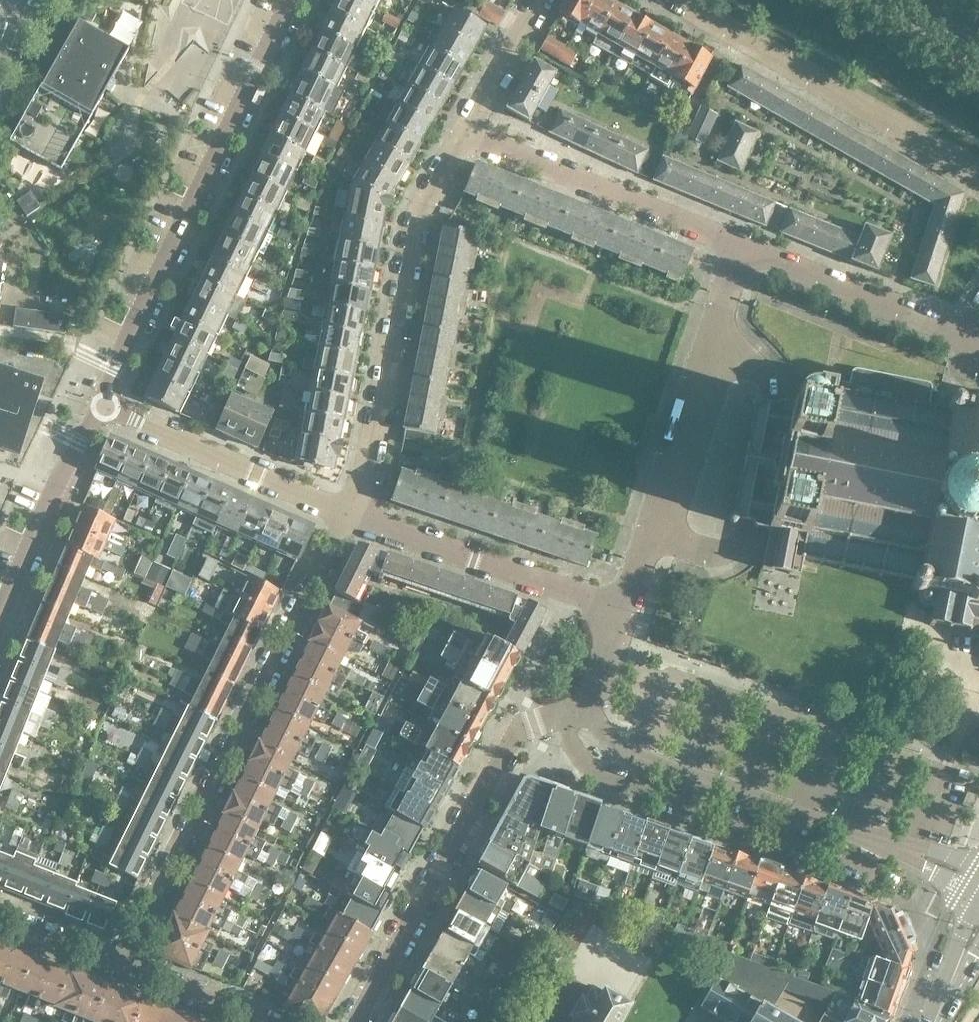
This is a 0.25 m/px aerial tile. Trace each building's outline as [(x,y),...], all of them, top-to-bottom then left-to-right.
[(330,13),(365,29),(375,9),(356,0),(337,0),(330,13)] [(375,9),(379,0),(356,0),(375,9)] [(485,5),(477,0),(463,0),(461,5),(479,15),(485,5)] [(560,14),(557,18),(566,24),(569,19),(579,25),(594,0),(568,0),(560,14)] [(608,0),(594,0),(579,25),(575,31),(583,36),(587,30),(597,36),(615,4),(608,0)] [(615,4),(597,36),(586,56),(594,62),(607,41),(616,46),(634,15),(615,4)] [(451,8),(440,28),(474,48),(486,28),(453,9),(451,8)] [(497,9),(490,22),(496,25),(498,24),(504,13),(497,9)] [(111,38),(131,45),(141,17),(121,10),(111,38)] [(330,13),(321,33),(356,49),(365,29),(330,13)] [(419,26),(423,19),(411,13),(407,20),(419,26)] [(402,23),(386,15),(382,23),(398,31),(402,23)] [(634,15),(616,46),(605,65),(614,70),(625,52),(635,57),(653,26),(634,15)] [(78,22),(10,143),(60,171),(106,91),(112,79),(129,50),(78,22)] [(635,57),(631,64),(650,74),(672,36),(653,26),(635,57)] [(440,28),(429,47),(464,67),(474,48),(440,28)] [(410,46),(414,38),(402,32),(398,39),(410,46)] [(321,33),(311,52),(346,69),(356,49),(321,33)] [(392,42),(376,34),(372,43),(387,50),(392,42)] [(548,36),(540,50),(559,61),(567,47),(548,36)] [(690,47),(672,36),(650,74),(649,75),(668,85),(672,78),(690,47)] [(429,47),(418,66),(453,85),(464,67),(429,47)] [(580,54),(567,47),(559,61),(572,68),(580,54)] [(710,58),(690,47),(672,78),(683,84),(680,89),(691,95),(710,58)] [(311,52),(302,72),(337,89),(346,69),(311,52)] [(399,66),(403,59),(392,52),(387,60),(399,66)] [(376,69),(380,61),(369,55),(364,62),(376,69)] [(557,73),(533,60),(519,85),(552,103),(558,92),(549,87),(557,73)] [(763,77),(740,64),(726,88),(750,101),(763,77)] [(418,66),(407,85),(442,105),(453,85),(418,66)] [(587,69),(583,74),(596,81),(599,76),(587,69)] [(389,85),(392,77),(381,71),(377,78),(389,85)] [(302,72),(290,96),(325,113),(337,89),(302,72)] [(366,88),(370,81),(359,74),(354,82),(366,88)] [(763,77),(750,101),(773,115),(787,91),(763,77)] [(603,79),(598,87),(612,96),(617,87),(603,79)] [(407,85),(397,104),(431,123),(442,105),(407,85)] [(519,85),(506,109),(529,122),(537,109),(546,114),(552,103),(519,85)] [(620,88),(615,95),(633,105),(637,98),(620,88)] [(379,104),(383,97),(372,90),(367,97),(379,104)] [(787,91),(773,115),(797,128),(811,104),(787,91)] [(640,95),(636,103),(643,107),(652,109),(655,103),(640,95)] [(281,115),(316,132),(325,113),(290,96),(281,115)] [(671,111),(680,116),(685,106),(676,101),(671,111)] [(397,104),(385,124),(420,143),(431,123),(397,104)] [(811,104),(797,128),(821,142),(834,118),(811,104)] [(721,115),(704,107),(690,137),(707,145),(721,115)] [(560,108),(548,133),(563,139),(575,116),(560,108)] [(369,124),(373,116),(361,110),(357,117),(369,124)] [(306,152),(316,132),(281,115),(271,135),(306,152)] [(575,116),(563,139),(588,151),(599,127),(575,116)] [(834,118),(821,142),(855,161),(869,138),(834,118)] [(735,121),(727,137),(752,148),(760,133),(735,121)] [(385,124),(375,142),(409,161),(420,143),(385,124)] [(599,127),(588,151),(613,162),(624,139),(599,127)] [(336,140),(340,132),(332,129),(329,136),(336,140)] [(358,144),(362,136),(351,130),(347,137),(358,144)] [(670,144),(680,148),(685,137),(675,132),(670,144)] [(271,135),(262,155),(297,172),(306,152),(271,135)] [(752,148),(727,137),(716,162),(741,173),(752,148)] [(337,143),(325,138),(322,144),(334,149),(337,143)] [(869,138),(855,161),(879,175),(893,151),(869,138)] [(624,139),(613,162),(638,174),(649,150),(624,139)] [(375,142),(364,162),(398,181),(409,161),(375,142)] [(347,163),(351,156),(340,149),(336,157),(347,163)] [(893,151),(879,175),(903,188),(916,165),(893,151)] [(262,155),(252,175),(287,192),(297,172),(262,155)] [(663,156),(652,180),(665,185),(675,161),(663,156)] [(326,162),(314,157),(311,163),(323,169),(326,162)] [(675,161),(665,185),(690,196),(700,171),(675,161)] [(364,162),(353,181),(387,200),(398,181),(364,162)] [(475,163),(463,194),(476,199),(475,203),(486,207),(500,173),(475,163)] [(916,165),(903,188),(926,202),(940,178),(916,165)] [(700,171),(690,196),(715,206),(725,182),(700,171)] [(500,173),(486,207),(497,212),(499,208),(511,213),(524,183),(500,173)] [(252,175),(243,195),(278,212),(287,192),(252,175)] [(317,183),(305,177),(302,184),(314,190),(317,183)] [(940,178),(926,202),(933,206),(939,203),(960,210),(965,193),(940,178)] [(349,189),(343,219),(381,226),(385,203),(387,200),(353,181),(349,189)] [(725,182),(715,206),(740,217),(750,192),(725,182)] [(524,183),(511,213),(524,218),(522,222),(534,227),(548,193),(524,183)] [(750,192),(740,217),(766,227),(775,202),(750,192)] [(548,193),(534,227),(545,231),(546,227),(560,233),(572,203),(548,193)] [(243,195),(234,214),(268,231),(278,212),(243,195)] [(308,212),(311,203),(297,197),(293,205),(308,212)] [(572,203),(560,233),(571,237),(570,241),(583,246),(596,213),(572,203)] [(933,206),(926,228),(952,236),(960,210),(939,203),(933,206)] [(327,210),(315,208),(313,215),(325,217),(327,210)] [(789,208),(780,231),(779,233),(804,244),(815,218),(789,208)] [(596,213),(583,246),(592,250),(594,246),(608,252),(620,222),(596,213)] [(234,214),(224,234),(259,251),(268,231),(234,214)] [(472,249),(475,233),(468,231),(470,222),(450,218),(445,227),(444,229),(439,253),(473,259),(475,249),(472,249)] [(815,218),(804,244),(830,254),(840,228),(815,218)] [(343,219),(338,241),(377,248),(381,226),(343,219)] [(620,222),(608,252),(619,257),(618,260),(631,266),(645,232),(620,222)] [(865,239),(855,264),(877,273),(892,236),(865,225),(860,236),(865,239)] [(840,228),(830,254),(855,264),(865,239),(860,236),(840,228)] [(926,228),(918,254),(943,262),(952,236),(926,228)] [(320,231),(308,229),(306,237),(319,239),(320,231)] [(291,235),(280,230),(276,237),(287,242),(291,235)] [(645,232),(631,266),(646,272),(647,268),(657,272),(669,242),(645,232)] [(224,234),(212,259),(247,276),(259,251),(224,234)] [(336,253),(334,262),(372,270),(377,248),(338,241),(336,253)] [(669,242),(657,272),(666,276),(665,279),(678,285),(679,281),(681,282),(693,252),(669,242)] [(313,252),(302,250),(300,257),(312,259),(313,252)] [(439,253),(434,278),(465,284),(467,269),(471,269),(473,259),(439,253)] [(918,254),(910,279),(909,280),(935,288),(943,262),(918,254)] [(212,259),(203,279),(237,296),(247,276),(212,259)] [(334,262),(330,284),(368,292),(372,270),(334,262)] [(307,273),(295,271),(294,279),(310,282),(311,278),(306,277),(307,273)] [(434,278),(429,303),(463,310),(465,300),(462,299),(465,284),(434,278)] [(203,279),(193,299),(228,316),(237,296),(203,279)] [(269,289),(254,281),(251,289),(266,296),(269,289)] [(330,284),(325,306),(364,313),(368,292),(330,284)] [(301,294),(289,292),(287,299),(300,302),(301,294)] [(193,299),(183,319),(218,336),(228,316),(193,299)] [(429,303),(424,328),(454,334),(457,319),(461,320),(463,310),(429,303)] [(266,312),(255,306),(249,318),(261,323),(266,312)] [(325,306),(321,327),(360,334),(364,313),(325,306)] [(67,326),(68,317),(47,314),(16,309),(14,327),(65,335),(66,334),(66,328),(67,326)] [(294,315),(282,313),(280,321),(292,322),(294,315)] [(183,319),(174,339),(208,356),(208,355),(213,357),(216,350),(212,348),(218,336),(183,319)] [(247,328),(235,322),(231,329),(243,335),(247,328)] [(321,327),(317,348),(356,356),(360,334),(321,327)] [(424,328),(419,353),(453,360),(455,350),(452,349),(454,334),(424,328)] [(277,331),(274,342),(289,345),(292,334),(277,331)] [(174,339),(165,358),(199,375),(208,356),(174,339)] [(302,368),(313,370),(352,377),(356,356),(317,348),(315,361),(303,359),(302,368)] [(284,356),(270,353),(268,360),(282,363),(284,356)] [(419,353),(414,379),(445,385),(447,369),(451,370),(453,360),(419,353)] [(256,397),(265,379),(264,378),(269,365),(267,364),(251,355),(235,387),(256,397)] [(242,362),(231,357),(227,365),(238,370),(242,362)] [(165,358),(155,378),(189,394),(199,375),(165,358)] [(290,367),(282,365),(280,377),(288,379),(290,367)] [(227,366),(219,383),(230,388),(238,371),(227,366)] [(729,519),(730,522),(734,523),(737,522),(738,520),(753,523),(753,524),(754,526),(755,527),(768,530),(761,569),(800,576),(802,559),(913,580),(911,585),(913,589),(917,592),(922,592),(926,589),(936,591),(930,621),(950,626),(950,627),(953,628),(953,626),(968,629),(968,632),(971,632),(972,633),(972,630),(978,632),(978,633),(978,394),(970,392),(966,408),(961,407),(959,405),(958,404),(956,403),(953,403),(950,404),(948,406),(947,407),(946,410),(946,411),(946,413),(927,410),(931,389),(932,387),(931,385),(930,383),(929,382),(857,368),(855,368),(853,368),(851,369),(850,371),(848,383),(838,381),(838,379),(821,375),(820,378),(817,377),(815,377),(811,378),(808,379),(806,381),(803,383),(802,385),(800,388),(800,390),(799,394),(800,400),(803,404),(805,406),(804,407),(783,402),(780,402),(779,402),(778,403),(777,404),(762,402),(762,401),(761,399),(758,397),(755,397),(753,400),(753,404),(755,406),(749,435),(745,457),(739,486),(734,514),(730,515),(729,519)] [(21,453),(43,382),(0,369),(0,446),(21,453)] [(313,370),(309,391),(348,399),(352,377),(313,370)] [(155,378),(146,397),(180,413),(189,394),(155,378)] [(414,379),(409,404),(443,411),(445,400),(442,399),(445,385),(414,379)] [(283,390),(279,408),(289,410),(292,392),(283,390)] [(309,391),(305,413),(344,421),(348,399),(309,391)] [(252,403),(233,394),(217,430),(237,439),(252,403)] [(208,403),(218,408),(219,409),(223,400),(212,395),(208,403)] [(257,448),(272,412),(252,403),(237,439),(257,448)] [(405,427),(404,429),(403,438),(426,443),(428,434),(435,435),(438,420),(441,420),(443,411),(409,404),(405,427)] [(208,412),(203,423),(209,426),(214,415),(208,412)] [(305,413),(301,434),(340,442),(344,421),(305,413)] [(271,429),(281,431),(288,432),(290,422),(275,419),(271,429)] [(281,431),(271,429),(268,438),(280,439),(281,431)] [(284,453),(283,459),(293,462),(334,469),(340,442),(301,434),(301,435),(298,434),(295,455),(284,453)] [(111,438),(93,479),(102,482),(105,476),(116,480),(131,447),(111,438)] [(106,505),(103,512),(110,515),(123,484),(136,490),(151,456),(131,447),(116,480),(106,505)] [(151,456),(136,490),(156,498),(171,465),(151,456)] [(171,465),(156,498),(176,507),(191,474),(171,465)] [(401,471),(400,472),(391,501),(415,509),(426,476),(417,473),(416,476),(401,471)] [(191,474),(176,507),(196,516),(211,483),(191,474)] [(426,476),(415,509),(440,517),(450,488),(436,483),(437,480),(426,476)] [(216,525),(231,491),(211,483),(196,516),(209,522),(202,537),(209,540),(216,525)] [(450,488),(440,517),(464,525),(475,492),(465,489),(464,492),(450,488)] [(251,501),(231,491),(216,525),(236,534),(251,501)] [(475,492),(464,525),(489,534),(499,504),(485,499),(485,496),(475,492)] [(103,512),(106,505),(92,499),(89,506),(103,512)] [(251,501),(236,534),(256,542),(271,509),(251,501)] [(499,504),(489,534),(513,542),(524,509),(514,505),(513,509),(499,504)] [(135,511),(126,507),(121,518),(131,522),(135,511)] [(81,508),(73,527),(107,542),(108,541),(125,549),(128,540),(118,536),(118,537),(111,534),(116,522),(81,508)] [(271,509),(256,542),(276,551),(291,518),(271,509)] [(524,509),(513,542),(538,550),(547,521),(533,516),(534,512),(524,509)] [(148,516),(147,520),(143,528),(151,532),(156,520),(148,516)] [(143,528),(147,520),(139,517),(135,525),(143,528)] [(291,518),(276,551),(296,560),(311,527),(291,518)] [(547,521),(538,550),(562,558),(573,525),(563,522),(561,525),(547,521)] [(573,525),(562,558),(587,567),(596,537),(581,532),(582,529),(573,525)] [(73,527),(64,547),(99,561),(99,560),(104,549),(121,556),(125,549),(108,541),(107,542),(73,527)] [(169,532),(162,552),(175,558),(184,539),(169,532)] [(233,539),(226,536),(218,554),(225,557),(233,539)] [(334,592),(336,593),(355,602),(358,604),(359,603),(372,576),(378,578),(386,556),(379,554),(379,552),(357,545),(334,592)] [(63,546),(56,565),(85,576),(89,567),(101,571),(101,569),(121,577),(124,570),(104,562),(99,560),(99,561),(64,547),(63,546)] [(244,571),(247,564),(249,558),(236,552),(230,564),(244,571)] [(380,573),(381,574),(406,582),(413,562),(387,554),(386,556),(380,573)] [(209,582),(218,563),(207,557),(198,576),(209,582)] [(172,569),(153,560),(144,579),(162,587),(164,587),(172,569)] [(413,562),(406,582),(432,591),(439,571),(413,562)] [(56,565),(48,584),(106,606),(109,600),(92,592),(81,587),(85,576),(56,565)] [(191,577),(172,569),(165,584),(184,593),(191,577)] [(439,571),(432,591),(458,600),(464,580),(439,571)] [(237,596),(270,612),(280,592),(247,575),(241,589),(235,586),(231,593),(237,596)] [(160,592),(162,587),(144,579),(142,578),(140,583),(152,589),(147,601),(154,604),(160,592)] [(464,580),(458,600),(483,608),(490,589),(464,580)] [(48,584),(41,602),(70,613),(74,604),(85,609),(85,608),(92,611),(92,610),(103,615),(106,606),(48,584)] [(163,587),(156,604),(164,607),(171,591),(163,587)] [(483,608),(509,617),(510,617),(515,600),(516,597),(490,589),(483,608)] [(336,593),(329,606),(374,628),(382,613),(364,604),(363,605),(359,603),(358,604),(355,602),(336,593)] [(237,596),(228,615),(234,618),(261,631),(270,612),(237,596)] [(499,644),(520,655),(523,656),(546,612),(527,602),(526,603),(515,600),(510,617),(509,617),(507,622),(510,624),(499,644)] [(138,620),(146,623),(153,604),(146,601),(138,620)] [(41,602),(33,621),(62,632),(87,642),(91,635),(76,629),(76,628),(66,623),(70,613),(41,602)] [(154,604),(146,623),(156,628),(165,608),(154,604)] [(229,626),(225,636),(253,649),(262,631),(261,631),(234,618),(228,615),(223,612),(205,604),(200,612),(229,626)] [(328,606),(320,623),(363,645),(368,636),(357,630),(361,622),(329,606),(328,606)] [(33,621),(26,640),(55,651),(55,650),(54,650),(58,641),(69,645),(70,644),(89,653),(92,644),(87,642),(62,632),(33,621)] [(320,623),(311,641),(344,657),(348,649),(359,655),(363,645),(320,623)] [(434,639),(446,646),(507,678),(512,668),(516,667),(520,660),(518,657),(520,655),(503,646),(499,644),(485,636),(478,632),(472,644),(453,633),(449,640),(441,636),(442,633),(432,628),(428,636),(434,639)] [(184,639),(186,640),(205,649),(244,667),(253,649),(225,636),(220,646),(209,640),(208,641),(188,631),(184,639)] [(423,633),(411,655),(422,661),(434,639),(428,636),(423,633)] [(26,640),(18,660),(47,672),(55,651),(26,640)] [(183,647),(201,656),(201,657),(211,662),(206,672),(235,685),(244,667),(205,649),(186,640),(183,647)] [(388,656),(392,648),(374,640),(370,647),(379,652),(388,656)] [(311,641),(302,658),(346,680),(368,692),(373,684),(357,676),(358,674),(350,670),(351,670),(340,665),(344,657),(311,641)] [(137,643),(129,660),(138,664),(146,647),(137,643)] [(446,646),(439,658),(459,668),(453,678),(495,700),(496,698),(500,698),(503,691),(502,687),(507,678),(446,646)] [(302,658),(294,676),(327,692),(337,697),(346,680),(302,658)] [(399,663),(389,658),(385,668),(381,675),(390,679),(399,663)] [(18,660),(9,681),(39,692),(47,672),(18,660)] [(59,667),(55,676),(67,680),(70,672),(59,667)] [(172,678),(187,685),(226,703),(235,685),(206,672),(202,681),(191,676),(171,667),(167,675),(173,677),(172,678)] [(423,678),(410,672),(406,681),(419,687),(423,678)] [(55,676),(52,684),(63,689),(67,680),(55,676)] [(334,705),(323,699),(327,692),(294,676),(285,693),(329,715),(333,706),(334,705)] [(169,685),(183,692),(183,693),(193,698),(189,707),(188,706),(187,708),(217,722),(226,703),(187,685),(172,678),(169,685)] [(429,678),(422,691),(483,722),(488,712),(492,712),(496,705),(494,701),(495,700),(453,678),(448,689),(429,678)] [(9,681),(1,702),(31,713),(39,692),(9,681)] [(483,722),(422,691),(416,703),(435,712),(429,723),(471,745),(472,743),(476,742),(479,735),(478,732),(483,722)] [(383,697),(373,692),(365,709),(374,714),(383,697)] [(285,693),(276,711),(309,727),(314,718),(324,723),(329,715),(285,693)] [(0,704),(0,725),(23,733),(31,713),(1,702),(0,704)] [(121,720),(124,713),(125,711),(115,706),(114,708),(111,716),(121,720)] [(160,708),(156,717),(167,722),(171,714),(160,708)] [(187,708),(177,727),(207,741),(217,722),(187,708)] [(345,722),(349,714),(339,709),(335,718),(345,722)] [(276,711),(268,728),(311,750),(317,739),(306,734),(309,727),(276,711)] [(164,729),(167,722),(156,717),(152,723),(164,729)] [(335,718),(331,725),(341,729),(345,722),(335,718)] [(404,725),(397,721),(391,732),(398,736),(404,725)] [(418,747),(418,745),(425,749),(424,750),(431,754),(458,768),(464,757),(468,756),(472,749),(470,746),(471,745),(429,723),(424,733),(405,724),(398,737),(418,747)] [(15,754),(23,733),(0,725),(0,748),(15,754)] [(384,730),(375,725),(364,745),(373,750),(384,730)] [(177,727),(168,747),(197,761),(207,741),(177,727)] [(268,728),(259,746),(292,762),(297,752),(307,758),(311,750),(268,728)] [(322,744),(318,752),(328,756),(331,749),(322,744)] [(259,746),(250,763),(310,793),(315,783),(306,779),(307,778),(299,774),(300,773),(289,768),(292,762),(259,746)] [(363,770),(373,751),(364,746),(355,765),(363,770)] [(137,756),(148,761),(152,753),(141,747),(137,756)] [(168,747),(158,766),(187,780),(197,761),(168,747)] [(7,774),(15,754),(0,748),(0,772),(7,774)] [(26,750),(23,757),(33,760),(36,753),(26,750)] [(328,756),(318,752),(314,759),(331,767),(335,760),(328,756)] [(130,753),(126,762),(132,765),(133,764),(137,756),(130,753)] [(415,772),(449,791),(460,772),(458,768),(431,754),(424,766),(414,761),(414,762),(410,760),(407,767),(415,772)] [(148,761),(137,756),(133,764),(144,769),(148,761)] [(23,757),(19,767),(30,771),(33,761),(23,757)] [(97,766),(87,761),(80,779),(90,783),(97,766)] [(250,763),(241,781),(275,797),(280,787),(290,792),(306,800),(310,793),(250,763)] [(158,766),(148,786),(178,800),(187,780),(158,766)] [(394,788),(406,795),(437,812),(438,812),(449,791),(415,772),(406,768),(402,776),(394,788)] [(59,790),(67,793),(71,782),(63,779),(59,790)] [(348,779),(344,786),(352,791),(356,784),(348,779)] [(524,780),(490,843),(517,858),(529,863),(540,830),(553,787),(528,779),(524,780)] [(241,781),(233,798),(276,820),(277,817),(284,821),(289,812),(282,808),(282,807),(272,802),(275,797),(241,781)] [(148,786),(138,806),(168,820),(178,800),(148,786)] [(553,787),(540,830),(554,835),(547,856),(533,851),(529,863),(543,872),(551,877),(561,845),(563,838),(564,839),(578,796),(553,787)] [(18,802),(22,792),(10,788),(6,798),(18,802)] [(128,801),(132,793),(120,788),(117,796),(128,801)] [(124,809),(128,801),(103,790),(99,798),(124,809)] [(311,793),(307,800),(314,804),(318,797),(311,793)] [(977,797),(966,793),(962,806),(972,809),(977,797)] [(394,802),(389,811),(425,830),(435,812),(437,812),(406,795),(400,805),(394,802)] [(564,839),(586,846),(587,847),(588,843),(600,808),(601,804),(578,796),(564,839)] [(343,814),(349,803),(339,797),(332,808),(343,814)] [(6,798),(3,808),(14,812),(18,802),(6,798)] [(233,798),(224,816),(257,832),(263,821),(273,826),(276,820),(233,798)] [(138,806),(128,825),(158,839),(168,820),(138,806)] [(587,847),(586,846),(589,858),(599,861),(606,863),(609,852),(609,851),(621,816),(611,812),(610,809),(604,807),(601,809),(600,808),(588,843),(587,847)] [(389,821),(381,835),(383,836),(385,833),(399,841),(396,848),(409,855),(423,830),(424,831),(425,830),(389,811),(384,818),(389,821)] [(289,813),(284,821),(293,826),(297,818),(289,813)] [(224,816),(215,833),(259,855),(266,842),(255,837),(257,832),(224,816)] [(609,851),(618,854),(633,860),(645,824),(621,816),(609,851)] [(293,826),(284,821),(280,829),(289,833),(293,826)] [(321,831),(330,836),(334,827),(325,822),(321,831)] [(358,822),(350,837),(345,845),(364,855),(400,876),(400,875),(398,874),(409,855),(396,848),(399,841),(385,833),(383,836),(381,835),(379,839),(366,831),(369,828),(358,822)] [(668,832),(645,824),(633,860),(625,885),(635,887),(639,873),(653,877),(668,832)] [(128,825),(119,845),(148,859),(158,839),(128,825)] [(108,840),(112,832),(101,827),(97,835),(108,840)] [(668,832),(654,872),(651,881),(674,889),(676,884),(679,876),(691,840),(668,832)] [(19,837),(11,833),(6,845),(15,849),(19,837)] [(215,833),(207,850),(240,867),(246,856),(256,861),(259,855),(215,833)] [(104,849),(108,840),(97,835),(93,844),(104,849)] [(28,841),(19,837),(15,849),(24,853),(28,841)] [(312,850),(323,856),(329,845),(317,840),(312,850)] [(691,840),(679,876),(676,884),(682,886),(698,892),(702,880),(713,848),(711,847),(710,844),(704,842),(701,844),(691,840)] [(53,851),(61,854),(61,853),(64,846),(56,842),(53,851)] [(490,843),(478,866),(517,887),(539,899),(546,885),(538,881),(543,872),(529,863),(517,858),(490,843)] [(109,865),(109,866),(138,880),(148,859),(119,845),(109,865)] [(281,852),(271,847),(267,855),(277,860),(281,852)] [(702,880),(699,890),(706,892),(710,883),(725,888),(736,856),(733,855),(732,851),(726,849),(723,852),(713,848),(702,880)] [(207,850),(198,868),(242,890),(248,877),(238,871),(240,867),(207,850)] [(1,887),(12,858),(0,853),(0,887),(1,887)] [(70,857),(61,853),(61,854),(57,865),(66,868),(70,857)] [(277,860),(267,855),(263,862),(273,867),(277,860)] [(366,867),(360,878),(390,894),(400,876),(364,855),(359,864),(366,867)] [(736,856),(725,888),(748,896),(759,864),(748,861),(748,857),(742,855),(739,857),(736,856)] [(38,856),(35,864),(54,870),(57,862),(38,856)] [(12,858),(1,887),(22,895),(33,866),(12,858)] [(278,860),(274,867),(281,871),(284,864),(278,860)] [(759,864),(748,896),(762,901),(755,920),(763,923),(770,904),(781,872),(759,864)] [(33,866),(22,895),(42,903),(53,874),(33,866)] [(198,868),(189,885),(222,902),(227,893),(245,903),(246,901),(260,909),(264,901),(242,890),(198,868)] [(104,874),(95,870),(90,882),(99,885),(104,874)] [(477,870),(466,890),(501,910),(505,902),(500,899),(507,887),(477,870)] [(781,872),(770,904),(766,915),(789,923),(804,880),(800,879),(800,875),(794,873),(791,876),(781,872)] [(53,874),(42,903),(65,912),(75,887),(77,883),(53,874)] [(113,877),(104,874),(99,885),(108,889),(113,877)] [(331,885),(348,894),(347,895),(352,898),(381,914),(392,896),(390,894),(360,878),(362,879),(356,889),(335,877),(331,885)] [(598,886),(577,879),(575,894),(593,902),(598,886)] [(789,923),(811,931),(815,920),(827,888),(816,885),(815,881),(809,879),(806,881),(804,880),(789,923)] [(256,882),(250,894),(261,899),(267,888),(256,882)] [(189,885),(180,903),(224,925),(226,921),(245,930),(249,922),(230,913),(231,911),(221,905),(222,902),(189,885)] [(828,885),(827,888),(815,920),(811,931),(834,939),(836,933),(850,893),(828,885)] [(612,890),(600,886),(594,903),(607,908),(612,890)] [(75,887),(65,912),(63,916),(84,924),(95,895),(75,887)] [(352,898),(347,895),(332,887),(327,895),(335,899),(329,909),(336,913),(371,932),(381,914),(352,898)] [(455,908),(455,910),(489,929),(498,934),(509,914),(501,910),(466,890),(461,899),(457,900),(454,905),(455,908)] [(569,900),(555,893),(549,904),(562,912),(569,900)] [(850,893),(836,933),(860,942),(867,923),(874,902),(850,893)] [(95,895),(84,924),(105,933),(116,903),(95,895)] [(317,914),(322,905),(308,897),(303,905),(317,914)] [(874,902),(867,923),(875,941),(910,925),(905,915),(902,915),(897,905),(891,908),(874,902)] [(180,903),(172,920),(207,938),(211,930),(209,929),(211,925),(230,933),(231,932),(241,937),(245,930),(226,921),(224,925),(180,903)] [(331,923),(327,930),(361,950),(371,932),(336,913),(329,909),(328,908),(322,917),(331,923)] [(661,915),(643,908),(639,918),(657,925),(661,915)] [(489,929),(455,910),(443,930),(478,949),(489,929)] [(561,917),(548,910),(542,921),(554,929),(561,917)] [(172,920),(163,938),(207,960),(215,945),(206,941),(207,938),(172,920)] [(302,940),(292,934),(276,924),(271,932),(298,948),(302,940)] [(676,933),(685,936),(688,927),(680,924),(676,933)] [(267,927),(261,925),(257,934),(262,937),(267,927)] [(910,925),(875,941),(884,961),(907,968),(912,952),(918,950),(913,939),(915,938),(910,925)] [(297,927),(292,934),(302,940),(307,932),(297,927)] [(314,933),(308,942),(351,967),(361,950),(327,930),(322,938),(314,933)] [(436,938),(430,948),(463,966),(469,954),(474,957),(481,961),(485,953),(478,949),(443,930),(439,937),(436,938)] [(548,937),(538,932),(528,949),(537,955),(548,937)] [(207,960),(163,938),(154,956),(191,970),(192,968),(201,972),(207,960)] [(714,938),(712,946),(725,950),(728,942),(714,938)] [(311,957),(307,964),(341,984),(351,967),(308,942),(303,952),(311,957)] [(0,945),(0,988),(15,951),(0,945)] [(426,961),(421,969),(454,987),(473,998),(480,1002),(484,993),(466,983),(472,971),(463,966),(430,948),(425,958),(426,961)] [(831,949),(826,964),(842,956),(846,955),(831,949)] [(218,950),(215,958),(225,963),(229,955),(218,950)] [(15,951),(0,988),(0,997),(7,1000),(11,988),(20,992),(33,958),(15,951)] [(754,953),(751,960),(773,968),(776,960),(754,953)] [(772,1011),(779,997),(783,991),(829,1007),(830,1005),(837,993),(791,977),(772,970),(749,962),(729,955),(699,1007),(725,1021),(791,1021),(772,1011)] [(842,956),(826,964),(838,968),(842,956)] [(870,957),(863,978),(902,992),(905,981),(903,981),(907,969),(906,969),(907,968),(884,961),(870,957)] [(51,965),(33,958),(20,992),(29,995),(24,1007),(34,1010),(51,965)] [(215,958),(211,964),(222,970),(223,967),(225,963),(215,958)] [(284,1004),(321,1019),(331,1001),(289,977),(282,974),(258,960),(253,970),(283,986),(292,991),(284,1004)] [(287,966),(276,960),(272,968),(282,974),(287,966)] [(294,968),(289,977),(331,1001),(341,984),(307,964),(302,972),(294,968)] [(69,972),(51,965),(34,1010),(44,1014),(48,1003),(54,1005),(54,1007),(55,1008),(69,972)] [(421,969),(410,988),(440,1005),(443,1007),(454,987),(421,969)] [(798,970),(796,976),(808,980),(810,974),(798,970)] [(70,972),(69,972),(55,1008),(65,1012),(61,1021),(63,1021),(72,1021),(89,979),(70,972)] [(502,988),(505,990),(514,995),(522,981),(511,974),(502,988)] [(863,978),(855,1000),(889,1016),(891,1017),(895,1006),(897,1006),(902,992),(863,978)] [(85,1020),(91,1021),(94,1021),(108,987),(89,979),(72,1021),(84,1021),(85,1020)] [(108,987),(94,1021),(116,1021),(127,994),(108,987)] [(399,1008),(424,1021),(443,1021),(439,1020),(434,1017),(440,1005),(410,988),(409,991),(406,992),(403,997),(404,1000),(399,1008)] [(632,1006),(603,990),(601,995),(591,989),(585,1000),(580,998),(568,1019),(573,1021),(572,1021),(622,1021),(632,1006)] [(496,1005),(504,1010),(514,995),(505,990),(496,1005)] [(146,1003),(144,1002),(144,1001),(127,994),(116,1021),(138,1021),(146,1003)] [(843,1021),(887,1021),(889,1016),(855,1000),(854,1000),(843,1021)] [(146,1003),(138,1021),(160,1021),(165,1010),(146,1003)] [(391,1021),(424,1021),(399,1008),(391,1021)] [(165,1010),(160,1021),(182,1021),(184,1018),(165,1010)]
